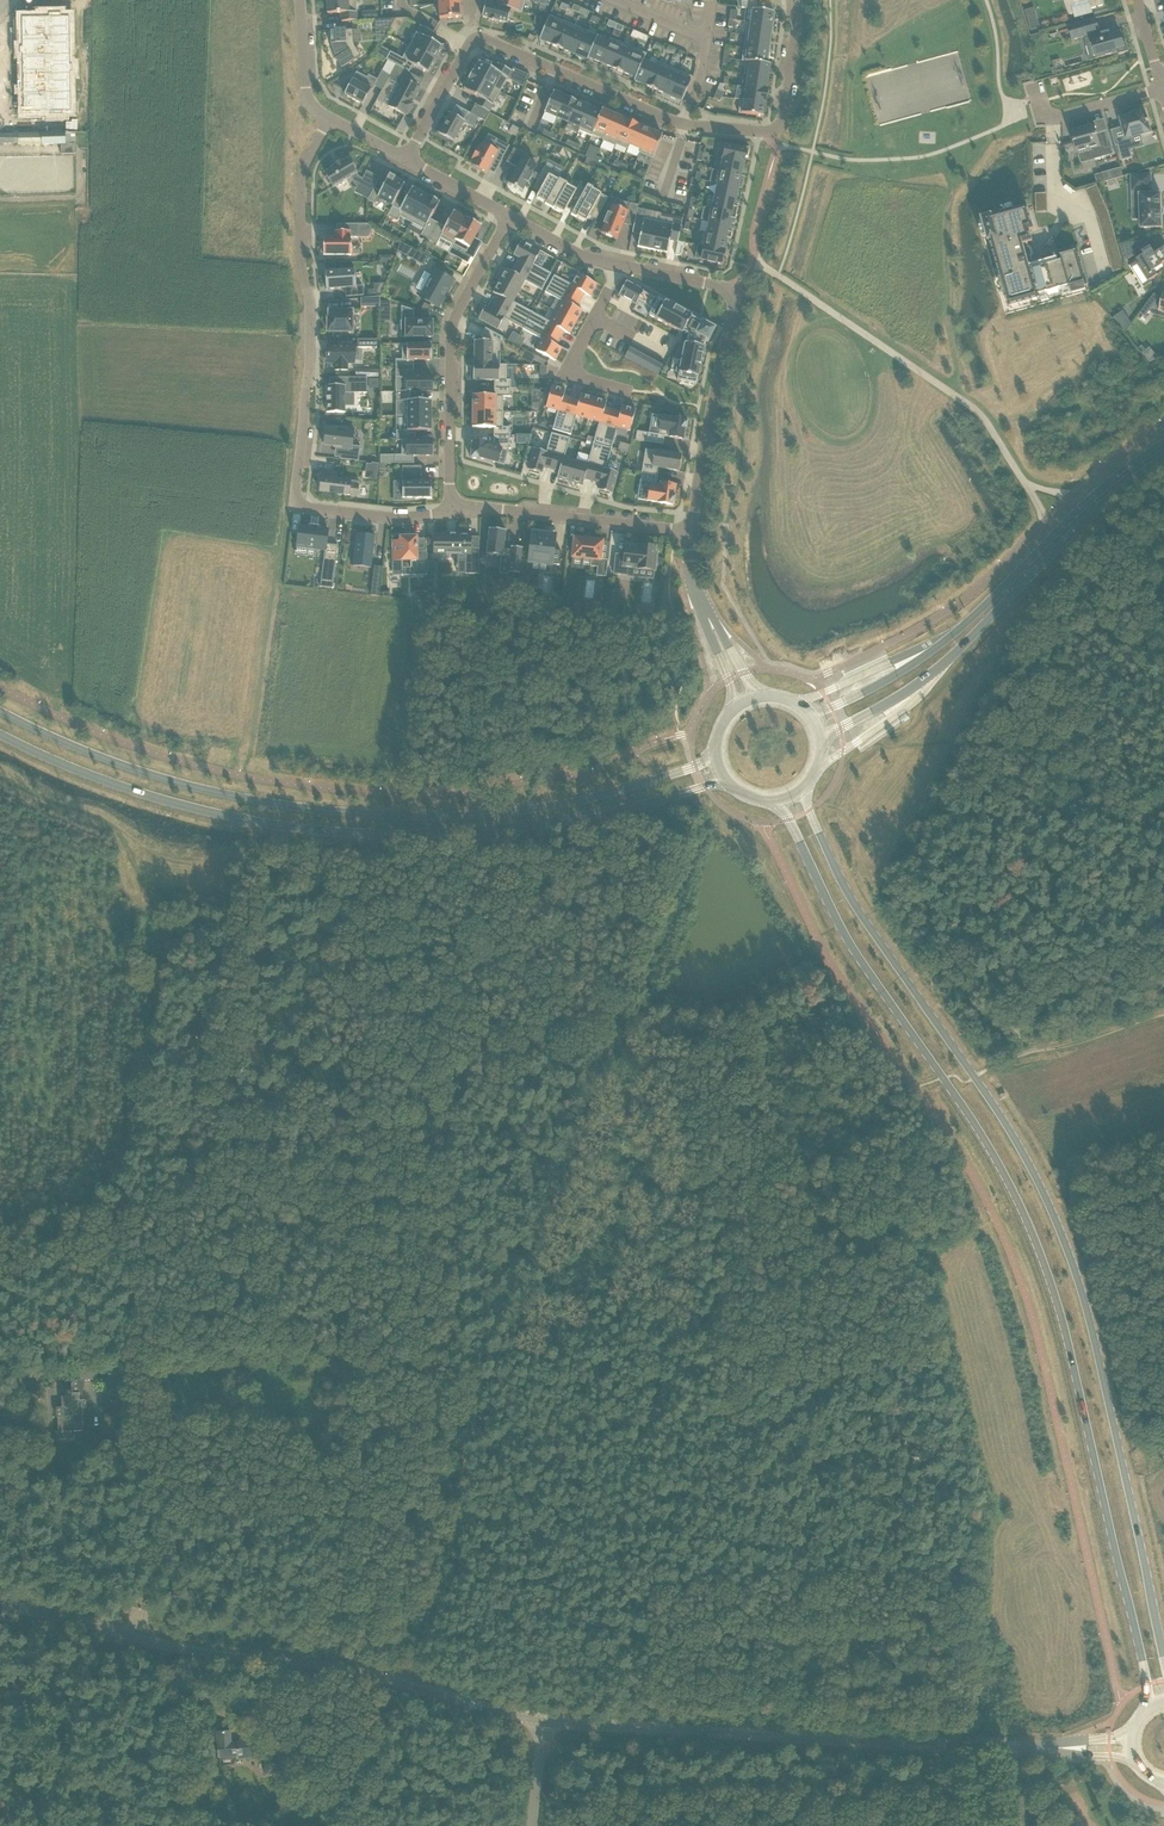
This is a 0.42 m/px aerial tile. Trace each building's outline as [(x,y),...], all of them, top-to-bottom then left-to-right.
[(49,12),(66,12),(66,0),(48,0),(49,12)] [(217,3),(238,11),(241,3),(232,0),(219,0),(217,3)] [(327,14),(340,13),(341,22),(357,21),(357,12),(356,0),(327,0),(327,14)] [(525,0),(497,0),(498,1),(497,5),(485,3),(522,12),(525,0)] [(747,1),(741,1),(742,8),(752,9),(758,10),(757,1),(765,0),(747,0),(747,1)] [(1101,0),(1067,0),(1071,14),(1074,13),(1075,18),(1093,13),(1091,9),(1103,5),(1101,0)] [(507,23),(511,10),(522,13),(522,12),(485,3),(482,17),(488,18),(488,20),(497,23),(498,21),(507,23)] [(568,6),(562,3),(559,8),(566,11),(568,6)] [(461,17),(460,4),(438,5),(439,18),(461,17)] [(581,8),(573,5),(571,10),(579,14),(581,8)] [(220,6),(217,14),(238,22),(241,14),(220,6)] [(589,12),(581,8),(579,14),(587,17),(589,12)] [(1035,8),(1026,11),(1029,24),(1039,24),(1035,8)] [(772,26),(774,12),(758,10),(752,9),(751,22),(747,22),(747,23),(772,26)] [(737,11),(730,10),(729,20),(734,20),(736,21),(737,11)] [(22,47),(20,47),(20,55),(22,55),(23,114),(50,113),(50,116),(63,116),(63,113),(71,113),(71,73),(72,73),(72,65),(71,65),(70,17),(61,17),(61,14),(48,14),(49,17),(21,18),(22,47)] [(535,15),(533,23),(540,26),(541,24),(542,17),(535,15)] [(551,44),(562,20),(550,15),(539,39),(551,44)] [(220,16),(217,24),(238,32),(241,25),(220,16)] [(592,16),(590,21),(597,25),(600,19),(592,16)] [(374,20),(374,24),(375,29),(379,29),(386,34),(394,19),(393,19),(374,20)] [(563,50),(574,25),(562,20),(551,44),(552,44),(551,45),(563,50),(563,49),(563,50)] [(609,20),(607,25),(614,29),(616,23),(609,20)] [(1088,36),(1084,21),(1073,24),(1069,26),(1073,40),(1088,36)] [(623,27),(616,23),(614,29),(621,32),(623,27)] [(770,39),(772,26),(747,23),(745,35),(770,39)] [(442,47),(430,40),(434,33),(420,25),(409,46),(435,60),(442,47)] [(575,55),(586,31),(574,25),(563,50),(575,55)] [(219,27),(217,35),(237,43),(240,35),(219,27)] [(353,29),(329,31),(330,44),(332,44),(333,46),(336,56),(337,58),(336,58),(335,59),(341,68),(361,56),(354,46),(354,47),(353,43),(353,29)] [(1116,34),(1114,29),(1091,35),(1097,58),(1118,52),(1119,54),(1128,52),(1126,44),(1124,45),(1120,32),(1116,34)] [(633,30),(630,36),(638,40),(638,39),(641,34),(633,30)] [(587,60),(597,36),(586,31),(575,55),(576,55),(575,56),(581,59),(582,58),(587,60)] [(641,34),(638,39),(646,42),(648,37),(641,34)] [(768,52),(770,39),(745,35),(743,48),(747,49),(768,52)] [(600,62),(610,38),(608,42),(597,37),(598,36),(597,36),(587,60),(588,57),(600,62)] [(612,67),(622,43),(610,38),(600,62),(612,67)] [(624,73),(634,48),(633,48),(632,52),(621,47),(623,44),(622,43),(612,67),(612,68),(623,73),(623,72),(624,73)] [(655,44),(652,49),(660,52),(663,47),(655,44)] [(427,73),(435,60),(409,46),(402,58),(390,52),(386,60),(409,72),(413,65),(427,73)] [(676,49),(668,46),(666,51),(674,55),(674,53),(676,49)] [(634,80),(646,54),(634,48),(624,73),(635,78),(634,80)] [(766,64),(768,52),(747,49),(743,48),(741,61),(745,61),(770,65),(770,64),(766,64)] [(646,85),(656,61),(654,65),(643,60),(646,54),(634,80),(646,85)] [(658,91),(668,66),(656,61),(646,85),(646,86),(657,91),(658,90),(658,91)] [(768,78),(770,65),(745,61),(744,74),(768,78)] [(507,79),(512,71),(497,63),(494,70),(479,62),(474,72),(472,71),(470,75),(500,92),(507,79)] [(405,114),(407,115),(413,104),(411,104),(420,88),(407,81),(411,74),(409,72),(395,65),(390,75),(388,79),(399,85),(387,106),(405,115),(405,114)] [(670,96),(680,72),(668,66),(658,91),(670,96)] [(352,79),(344,94),(363,105),(371,90),(371,91),(374,86),(382,90),(388,79),(390,75),(381,71),(377,80),(368,75),(367,78),(363,84),(353,79),(352,79)] [(682,101),(692,77),(680,72),(670,96),(670,97),(676,100),(676,99),(682,101)] [(767,90),(768,78),(744,74),(744,75),(747,75),(745,87),(767,91),(767,90)] [(500,92),(470,75),(468,79),(469,80),(464,90),(479,98),(475,105),(489,112),(493,105),(493,104),(500,92)] [(737,86),(735,99),(740,100),(744,100),(765,103),(767,91),(745,87),(737,86)] [(557,117),(565,97),(553,92),(545,112),(557,117)] [(569,122),(577,102),(565,97),(557,117),(569,122)] [(763,116),(765,103),(744,100),(740,100),(738,113),(763,116)] [(236,101),(215,108),(217,115),(238,109),(236,101)] [(569,122),(566,129),(578,134),(579,131),(589,108),(577,102),(569,122)] [(485,121),(489,113),(475,105),(470,113),(485,121)] [(589,108),(579,131),(591,136),(591,135),(592,132),(601,113),(602,109),(600,112),(589,108)] [(601,113),(592,132),(591,135),(603,140),(614,115),(602,109),(601,113)] [(236,111),(214,118),(217,126),(238,119),(236,111)] [(1149,121),(1148,121),(1145,111),(1143,112),(1143,111),(1133,113),(1134,115),(1120,118),(1127,141),(1118,144),(1122,160),(1132,157),(1129,147),(1135,146),(1133,137),(1151,132),(1148,123),(1150,123),(1149,121)] [(441,126),(436,135),(446,140),(447,139),(453,142),(465,122),(449,113),(443,126),(441,126)] [(626,120),(614,115),(603,140),(603,141),(614,146),(615,144),(626,120)] [(638,125),(626,120),(615,144),(627,149),(629,144),(638,125)] [(235,122),(214,129),(217,136),(238,130),(235,122)] [(25,123),(5,123),(6,133),(18,133),(25,133),(25,123)] [(1097,134),(1094,124),(1071,131),(1077,152),(1091,148),(1094,159),(1114,154),(1107,131),(1097,134)] [(512,125),(508,132),(516,136),(520,129),(512,125)] [(641,150),(650,130),(638,125),(629,144),(641,150)] [(662,135),(650,130),(641,150),(640,153),(652,158),(662,135)] [(25,133),(18,133),(19,143),(19,145),(43,145),(61,145),(66,144),(65,132),(43,132),(25,133)] [(75,132),(65,132),(66,144),(75,144),(75,132)] [(235,132),(214,139),(216,147),(238,140),(235,132)] [(0,133),(0,144),(19,143),(18,133),(0,133)] [(472,167),(479,171),(480,169),(486,172),(495,156),(502,159),(509,146),(496,139),(491,149),(483,144),(481,146),(480,146),(471,161),(473,162),(472,164),(473,165),(472,167)] [(1071,141),(1063,144),(1064,149),(1073,146),(1071,141)] [(235,143),(214,150),(216,157),(237,151),(235,143)] [(556,144),(553,150),(559,153),(562,147),(556,144)] [(747,157),(749,148),(742,147),(742,149),(725,145),(722,158),(744,163),(745,157),(747,157)] [(536,165),(523,158),(525,155),(514,149),(514,148),(506,162),(507,162),(517,167),(508,183),(507,184),(522,192),(523,191),(522,191),(527,183),(528,184),(531,177),(533,175),(531,174),(536,165)] [(589,151),(586,157),(587,157),(594,160),(596,156),(597,155),(589,151)] [(235,153),(213,160),(216,168),(237,161),(235,153)] [(703,154),(701,161),(708,163),(710,156),(703,154)] [(587,157),(584,164),(596,169),(599,163),(594,160),(588,158),(587,157)] [(741,175),(743,163),(744,164),(744,163),(722,158),(722,159),(720,171),(741,175)] [(327,176),(324,178),(328,184),(329,184),(331,183),(331,184),(333,187),(335,186),(350,176),(354,183),(355,185),(358,187),(370,193),(371,193),(374,189),(373,188),(364,184),(361,182),(362,180),(363,179),(360,178),(359,177),(358,177),(357,174),(356,173),(348,159),(343,161),(342,162),(342,161),(333,166),(333,167),(334,167),(327,171),(325,172),(326,175),(327,176)] [(546,160),(543,166),(559,174),(562,168),(546,160)] [(600,163),(598,168),(608,173),(611,168),(601,163),(600,163)] [(543,184),(536,198),(546,203),(545,204),(549,207),(563,181),(559,179),(561,176),(560,175),(544,166),(536,180),(543,184)] [(1121,168),(1114,170),(1117,178),(1124,176),(1121,168)] [(720,171),(717,184),(738,188),(739,182),(743,183),(744,176),(741,175),(720,171)] [(1132,175),(1132,191),(1152,190),(1152,174),(1132,175)] [(371,193),(368,200),(375,203),(378,198),(392,206),(396,200),(404,184),(394,179),(395,178),(391,176),(389,175),(380,192),(374,188),(374,189),(371,193)] [(234,179),(213,186),(215,194),(236,187),(234,179)] [(563,181),(549,207),(553,209),(554,208),(564,213),(571,199),(578,203),(587,186),(585,189),(578,185),(575,190),(567,185),(567,184),(563,181)] [(735,200),(738,188),(717,184),(714,196),(739,201),(735,200)] [(578,203),(572,214),(586,222),(593,208),(600,212),(608,198),(587,186),(578,203)] [(393,206),(387,216),(397,222),(400,217),(411,222),(425,196),(413,189),(412,188),(403,204),(396,200),(392,206),(393,206)] [(234,190),(212,197),(215,205),(236,198),(234,190)] [(1034,193),(1034,211),(1046,211),(1046,193),(1034,193)] [(1161,194),(1140,194),(1141,208),(1133,208),(1133,219),(1141,219),(1141,227),(1162,227),(1161,194)] [(425,196),(411,222),(424,229),(420,235),(429,239),(437,223),(430,219),(439,203),(437,202),(437,201),(432,198),(430,197),(430,198),(425,196)] [(736,214),(739,201),(714,196),(712,209),(736,214)] [(233,200),(212,207),(215,215),(236,208),(233,200)] [(343,215),(352,215),(352,219),(362,219),(362,205),(343,204),(343,215)] [(636,216),(638,205),(630,204),(627,212),(612,206),(608,214),(607,214),(603,224),(604,224),(601,233),(617,240),(623,224),(633,226),(636,216)] [(993,216),(991,216),(991,217),(985,219),(984,218),(983,219),(983,221),(983,220),(985,226),(986,225),(987,227),(989,233),(989,235),(988,235),(989,240),(989,242),(991,242),(991,243),(992,244),(994,251),(994,253),(994,252),(996,259),(996,261),(997,261),(998,265),(997,265),(998,266),(1000,273),(1000,275),(1007,296),(1006,296),(1007,298),(1009,305),(1009,306),(1010,307),(1011,307),(1012,307),(1012,306),(1019,304),(1019,305),(1020,304),(1030,301),(1032,301),(1039,299),(1040,299),(1040,298),(1041,298),(1040,295),(1047,293),(1047,294),(1048,293),(1059,290),(1061,290),(1061,289),(1066,288),(1067,287),(1068,290),(1072,289),(1071,286),(1084,283),(1085,286),(1088,285),(1078,249),(1058,254),(1060,262),(1035,269),(1031,256),(1033,256),(1032,255),(1031,255),(1029,248),(1030,248),(1030,246),(1029,247),(1027,243),(1033,241),(1030,230),(1034,229),(1031,218),(1031,217),(1029,210),(1029,208),(1028,209),(1028,208),(1027,208),(1026,208),(1019,210),(1017,211),(1018,211),(994,218),(993,216)] [(733,227),(736,214),(712,209),(709,221),(733,227)] [(233,211),(212,218),(214,226),(236,219),(233,211)] [(437,223),(429,239),(437,244),(440,238),(453,245),(467,219),(467,218),(466,219),(464,218),(453,212),(445,227),(437,223)] [(657,229),(658,221),(644,218),(636,216),(632,232),(640,234),(637,247),(652,250),(657,229)] [(467,219),(453,245),(466,252),(466,253),(462,260),(468,263),(471,258),(473,259),(480,247),(472,242),(481,226),(477,224),(477,223),(471,220),(467,219)] [(233,221),(211,228),(214,236),(235,229),(233,221)] [(679,234),(681,226),(672,224),(658,221),(657,229),(652,250),(667,253),(670,240),(678,242),(678,241),(679,234)] [(731,239),(733,227),(709,221),(706,234),(731,239)] [(321,244),(321,252),(321,253),(323,253),(323,255),(328,255),(336,255),(351,255),(351,237),(357,237),(357,236),(357,225),(357,224),(337,224),(337,231),(334,231),(334,237),(323,237),(323,243),(321,243),(321,244)] [(233,232),(211,239),(214,247),(235,240),(233,232)] [(725,251),(727,239),(731,240),(731,239),(706,234),(703,233),(700,246),(703,246),(725,251)] [(676,248),(675,254),(682,256),(685,242),(682,242),(678,241),(678,242),(676,248)] [(232,242),(211,249),(213,257),(235,250),(232,242)] [(517,244),(513,252),(515,253),(513,255),(519,258),(515,265),(546,282),(551,273),(533,264),(539,253),(530,248),(531,247),(526,244),(525,245),(520,242),(519,245),(517,244)] [(1137,253),(1134,242),(1120,246),(1124,262),(1137,253)] [(722,264),(725,251),(703,246),(700,260),(707,261),(707,263),(715,264),(715,263),(722,264)] [(1136,262),(1149,282),(1151,280),(1158,275),(1156,271),(1163,266),(1162,264),(1163,263),(1163,248),(1161,250),(1155,254),(1152,248),(1151,247),(1143,252),(1144,255),(1137,260),(1137,261),(1136,262)] [(411,248),(407,256),(423,265),(428,257),(411,248)] [(506,269),(499,281),(518,291),(524,281),(542,290),(546,282),(515,265),(512,272),(506,269)] [(325,271),(326,290),(327,290),(327,289),(346,288),(346,296),(362,296),(363,296),(363,295),(362,288),(362,286),(357,286),(356,286),(355,282),(354,269),(354,270),(330,271),(326,272),(325,271)] [(435,270),(420,297),(438,308),(453,280),(435,270)] [(554,275),(549,284),(580,300),(584,293),(590,297),(596,284),(577,274),(571,285),(554,275)] [(499,281),(493,293),(499,296),(495,302),(527,320),(531,312),(513,302),(518,291),(499,281)] [(626,281),(619,295),(621,296),(635,303),(636,304),(638,301),(650,307),(652,308),(650,314),(649,316),(682,334),(682,333),(683,333),(688,335),(686,342),(686,344),(685,344),(681,361),(673,359),(670,371),(679,373),(679,374),(678,374),(677,379),(677,381),(696,385),(697,383),(698,378),(697,378),(700,366),(700,365),(702,357),(702,355),(704,348),(703,347),(703,346),(706,341),(708,342),(714,330),(702,323),(701,323),(692,318),(691,317),(690,316),(685,313),(684,313),(685,313),(683,312),(676,309),(676,308),(675,308),(665,302),(664,302),(658,298),(658,299),(657,300),(657,299),(643,292),(643,291),(628,282),(626,281)] [(549,284),(545,292),(562,302),(556,312),(576,322),(582,311),(576,307),(580,300),(549,284)] [(373,290),(367,291),(368,298),(380,297),(382,290),(373,290)] [(361,298),(361,307),(380,307),(380,301),(380,297),(368,298),(361,298)] [(380,307),(380,313),(389,313),(390,301),(380,301),(380,307)] [(482,308),(478,316),(480,317),(478,319),(498,329),(504,318),(522,329),(527,320),(495,302),(491,310),(485,307),(484,309),(482,308)] [(424,303),(420,310),(426,311),(430,306),(424,303)] [(1147,303),(1140,312),(1145,316),(1152,307),(1147,303)] [(402,321),(401,321),(401,324),(401,337),(432,337),(432,335),(432,321),(413,321),(413,310),(402,307),(402,308),(402,318),(402,321)] [(327,319),(327,332),(352,332),(352,311),(329,311),(329,319),(327,319)] [(532,312),(527,321),(559,338),(563,331),(569,334),(576,322),(556,312),(551,322),(532,312)] [(527,321),(523,329),(541,339),(536,350),(555,361),(561,348),(556,345),(559,338),(527,321)] [(474,341),(474,364),(497,365),(497,351),(500,351),(500,343),(502,338),(485,328),(481,336),(481,341),(474,341)] [(507,341),(519,347),(524,338),(512,331),(507,341)] [(357,339),(357,346),(357,347),(376,348),(376,339),(357,339)] [(395,359),(395,368),(413,368),(413,360),(431,360),(431,358),(431,344),(402,344),(402,347),(402,359),(395,359)] [(628,344),(621,356),(655,374),(662,362),(628,344)] [(327,355),(327,357),(327,363),(334,363),(335,363),(335,365),(335,370),(347,370),(347,363),(354,363),(354,346),(347,346),(328,346),(328,351),(328,355),(327,355)] [(473,364),(473,380),(494,380),(494,388),(510,388),(510,380),(506,380),(506,365),(497,365),(474,364),(473,364)] [(395,391),(396,391),(396,392),(414,392),(431,392),(431,390),(433,390),(433,383),(431,383),(431,376),(413,376),(413,368),(395,368),(395,377),(402,377),(402,391),(395,391)] [(326,412),(345,413),(345,412),(345,393),(367,393),(367,378),(341,377),(341,378),(342,378),(342,385),(326,385),(326,386),(327,386),(327,397),(326,397),(328,397),(328,400),(326,400),(326,401),(327,401),(327,412),(326,412)] [(369,379),(369,388),(379,388),(379,379),(369,379)] [(552,386),(546,407),(558,410),(552,430),(562,432),(571,398),(563,396),(565,390),(552,386)] [(473,395),(472,411),(503,412),(503,397),(510,397),(510,388),(494,388),(494,395),(473,395)] [(396,392),(396,401),(404,401),(404,416),(431,416),(431,409),(430,409),(430,400),(414,400),(414,392),(396,392)] [(571,398),(562,432),(571,435),(576,416),(588,419),(594,398),(581,394),(579,401),(571,398)] [(594,398),(588,419),(599,422),(594,438),(593,443),(602,445),(612,410),(605,408),(606,401),(594,398)] [(612,410),(602,445),(612,448),(617,427),(629,431),(635,410),(622,406),(620,412),(612,410)] [(472,411),(472,427),(494,428),(494,435),(510,435),(510,427),(503,427),(503,412),(472,411)] [(404,430),(396,430),(396,439),(415,440),(414,431),(430,431),(430,429),(430,422),(431,422),(431,416),(404,416),(404,430)] [(636,431),(635,440),(647,442),(663,444),(664,436),(668,437),(683,440),(685,429),(686,429),(687,422),(686,422),(686,420),(671,418),(661,416),(658,434),(648,433),(636,431)] [(324,432),(322,443),(324,444),(324,445),(333,446),(334,446),(333,447),(333,448),(339,448),(339,451),(340,451),(339,457),(339,459),(358,461),(360,446),(352,446),(354,429),(338,427),(334,427),(334,428),(332,428),(326,427),(325,432),(324,432)] [(534,449),(528,470),(530,470),(530,472),(538,475),(539,473),(541,474),(543,467),(551,469),(561,436),(551,433),(546,452),(534,449)] [(471,451),(471,458),(478,458),(504,465),(508,451),(508,444),(510,444),(510,435),(494,435),(493,443),(487,443),(472,442),(472,451),(471,451)] [(561,436),(551,469),(559,471),(557,478),(570,482),(576,461),(564,457),(570,438),(561,436)] [(401,455),(395,455),(395,463),(413,463),(413,460),(413,456),(431,456),(431,454),(433,454),(433,446),(431,446),(431,440),(415,440),(396,439),(396,440),(401,440),(401,455)] [(618,442),(617,450),(628,452),(629,444),(618,442)] [(576,461),(570,482),(583,485),(585,479),(592,481),(602,446),(593,443),(587,464),(576,461)] [(602,446),(592,481),(600,483),(598,490),(601,490),(600,492),(609,495),(609,493),(612,493),(618,472),(606,469),(611,449),(602,446)] [(645,449),(642,473),(657,475),(659,468),(678,471),(681,455),(645,449)] [(402,497),(402,498),(431,498),(431,481),(421,481),(421,466),(402,466),(402,489),(402,497)] [(321,471),(319,491),(358,496),(359,482),(344,480),(337,479),(337,478),(338,473),(321,471)] [(642,473),(640,481),(651,483),(650,487),(647,501),(657,502),(657,503),(672,505),(673,504),(674,504),(675,497),(674,496),(676,486),(660,483),(660,484),(656,483),(657,475),(642,473)] [(299,532),(297,547),(315,549),(315,548),(325,549),(323,564),(320,584),(323,585),(333,586),(338,545),(326,544),(328,530),(318,529),(318,526),(310,525),(309,527),(307,527),(305,527),(299,526),(298,530),(299,530),(299,532)] [(486,540),(485,549),(487,549),(486,554),(486,555),(487,555),(502,557),(502,556),(503,557),(503,556),(510,557),(508,572),(520,573),(521,559),(523,547),(511,546),(511,550),(503,549),(505,532),(506,532),(506,531),(505,531),(490,529),(489,529),(488,530),(489,530),(488,540),(486,540)] [(434,534),(434,553),(465,554),(465,574),(478,574),(479,548),(470,548),(470,533),(456,532),(456,535),(455,535),(455,534),(455,535),(450,535),(450,534),(450,535),(434,534)] [(356,533),(352,566),(353,566),(353,564),(371,566),(370,568),(371,568),(375,535),(356,533)] [(520,573),(518,591),(529,593),(532,562),(559,565),(561,551),(554,550),(555,539),(549,538),(550,535),(532,533),(528,560),(521,559),(520,573)] [(400,540),(392,541),(393,570),(394,570),(394,568),(402,568),(402,561),(410,560),(411,572),(411,575),(414,575),(427,575),(427,562),(426,549),(426,551),(417,551),(417,536),(400,537),(400,540)] [(574,538),(572,557),(591,559),(590,566),(597,567),(597,573),(596,576),(606,577),(608,560),(601,559),(603,541),(600,541),(592,540),(592,539),(585,538),(585,539),(574,538)] [(616,554),(613,574),(628,575),(628,570),(628,568),(631,568),(640,569),(652,571),(654,571),(656,553),(654,553),(655,547),(638,545),(638,547),(625,546),(624,555),(616,554)] [(435,562),(427,562),(427,575),(435,575),(435,562)] [(373,573),(372,584),(380,585),(381,579),(381,574),(378,574),(373,573)] [(606,589),(602,620),(615,621),(617,606),(609,605),(611,590),(606,589)] [(428,591),(415,591),(415,600),(428,602),(428,591)] [(592,602),(590,616),(601,618),(602,603),(592,602)] [(82,1413),(80,1413),(79,1393),(71,1393),(71,1396),(61,1397),(62,1416),(57,1416),(58,1429),(73,1428),(73,1431),(83,1431),(82,1413)] [(230,1743),(217,1744),(218,1756),(219,1758),(220,1758),(236,1757),(236,1760),(251,1758),(251,1749),(250,1738),(239,1738),(239,1742),(232,1743),(230,1743)] [(273,1772),(286,1771),(285,1755),(277,1755),(277,1757),(263,1758),(265,1774),(273,1773),(273,1772)]
